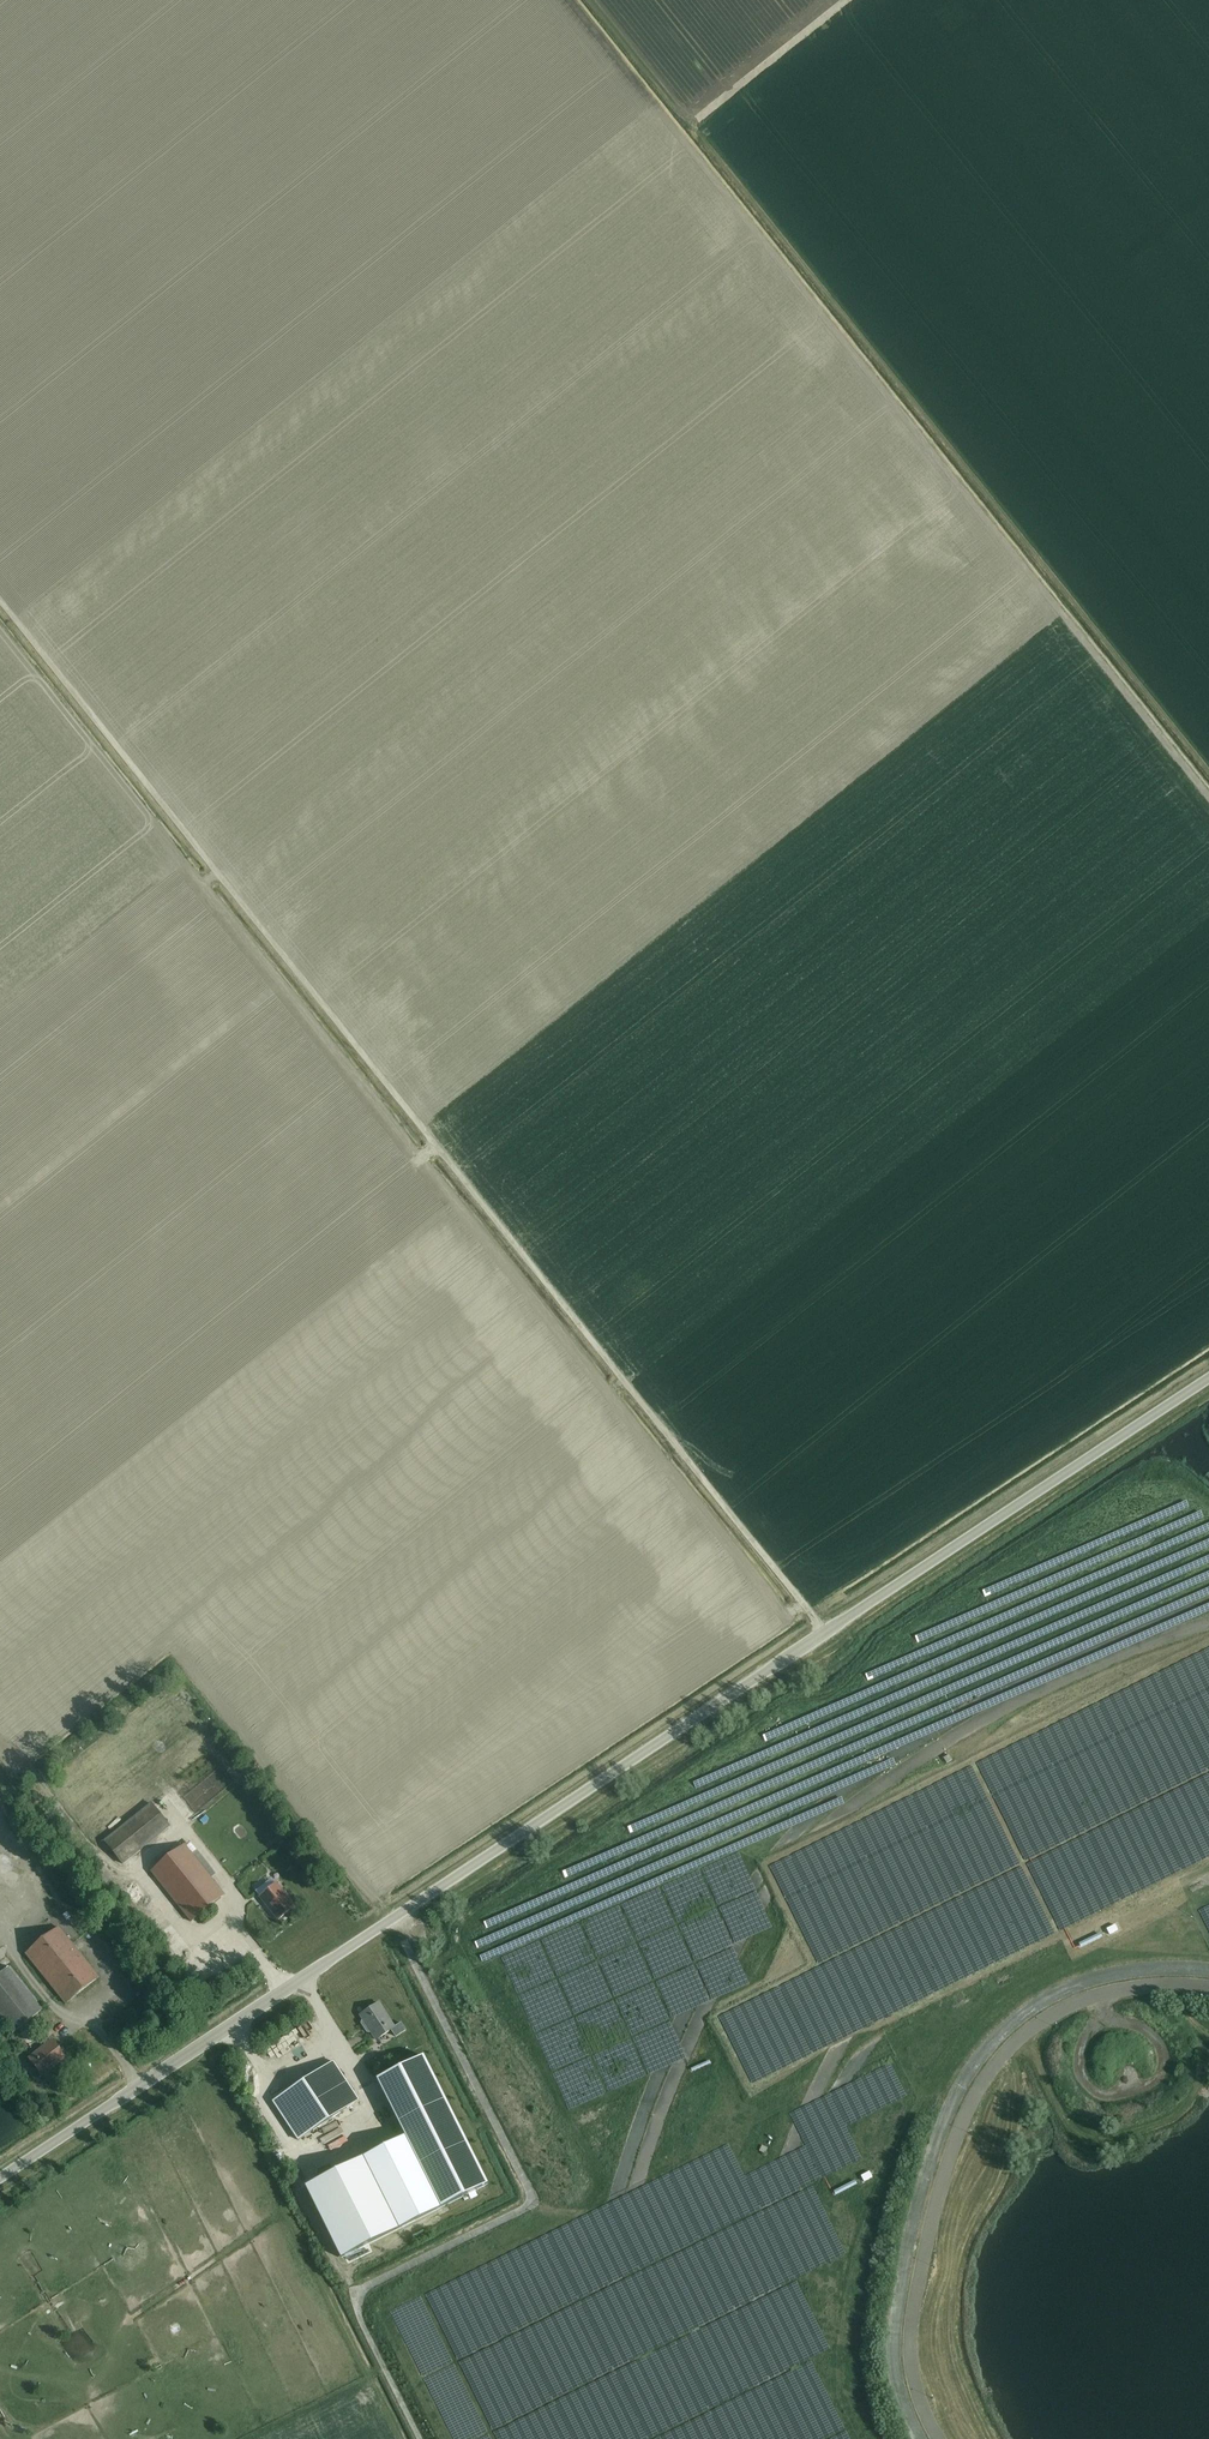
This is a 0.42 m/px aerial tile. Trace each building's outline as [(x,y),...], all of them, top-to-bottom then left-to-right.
[(122,1864),(169,1827),(151,1804),(104,1841),(122,1864)] [(191,1922),(224,1895),(184,1845),(151,1872),(191,1922)] [(278,1920),(295,1906),(276,1883),(259,1897),(278,1920)] [(65,2004),(97,1980),(70,1943),(62,1932),(30,1956),(65,2004)] [(45,2007),(15,1966),(0,1977),(0,2014),(11,2030),(13,2031),(45,2007)] [(360,2015),(363,2020),(361,2021),(361,2023),(367,2032),(369,2033),(370,2031),(376,2040),(391,2030),(395,2037),(405,2030),(401,2023),(394,2027),(378,2003),(360,2015)] [(43,2079),(66,2061),(53,2043),(30,2062),(43,2079)] [(420,2057),(376,2079),(441,2208),(485,2186),(420,2057)] [(298,2140),(332,2117),(354,2103),(358,2100),(333,2062),(272,2102),(298,2140)] [(1142,2068),(1135,2071),(1139,2080),(1145,2078),(1142,2068)] [(362,2158),(308,2185),(344,2256),(398,2229),(362,2158)]
